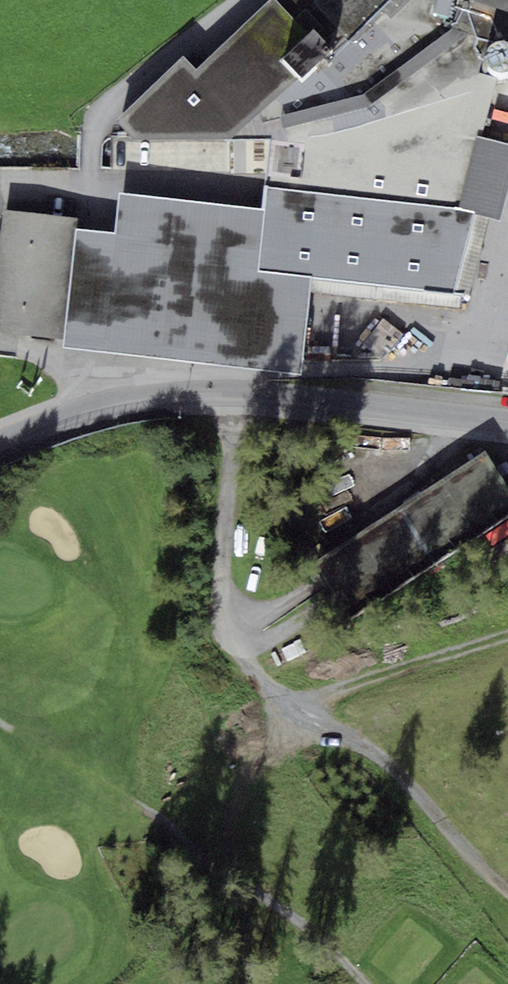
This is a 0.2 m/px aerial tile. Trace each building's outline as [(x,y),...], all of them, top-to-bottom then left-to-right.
[(316,0),(269,0),(196,70),(183,56),(116,121),(132,138),(229,140),(283,129),(372,105),(466,36),(487,41),(496,8),(472,0),(316,0)] [(496,8),(507,12),(507,0),(472,0),(496,8)] [(480,212),(267,187),(265,211),(258,271),(314,277),(457,295),(480,212)] [(265,211),(119,192),(118,235),(76,229),(63,340),(62,349),(300,375),(314,277),(258,271),(265,211)] [(4,210),(0,247),(0,332),(52,337),(63,340),(76,229),(78,218),(66,217),(4,210)] [(373,318),(357,342),(384,360),(400,337),(373,318)] [(499,391),(507,393),(507,339),(499,391)] [(481,455),(432,481),(439,495),(431,500),(442,520),(499,490),(481,455)] [(411,535),(427,535),(427,512),(411,512),(411,535)]
